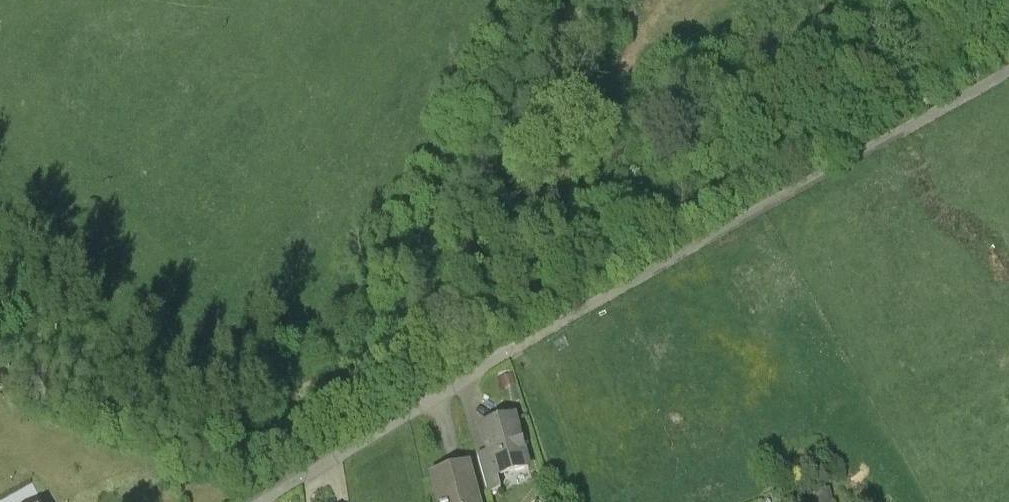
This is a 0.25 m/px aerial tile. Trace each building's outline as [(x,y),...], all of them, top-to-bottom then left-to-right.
[(521,438),(516,421),(483,430),(490,453),(491,453),(497,476),(529,467),(525,451),(527,450),(523,437),(521,438)] [(491,453),(490,453),(479,456),(489,491),(501,488),(497,476),(491,453)] [(434,476),(443,501),(480,501),(468,465),(434,476)]
